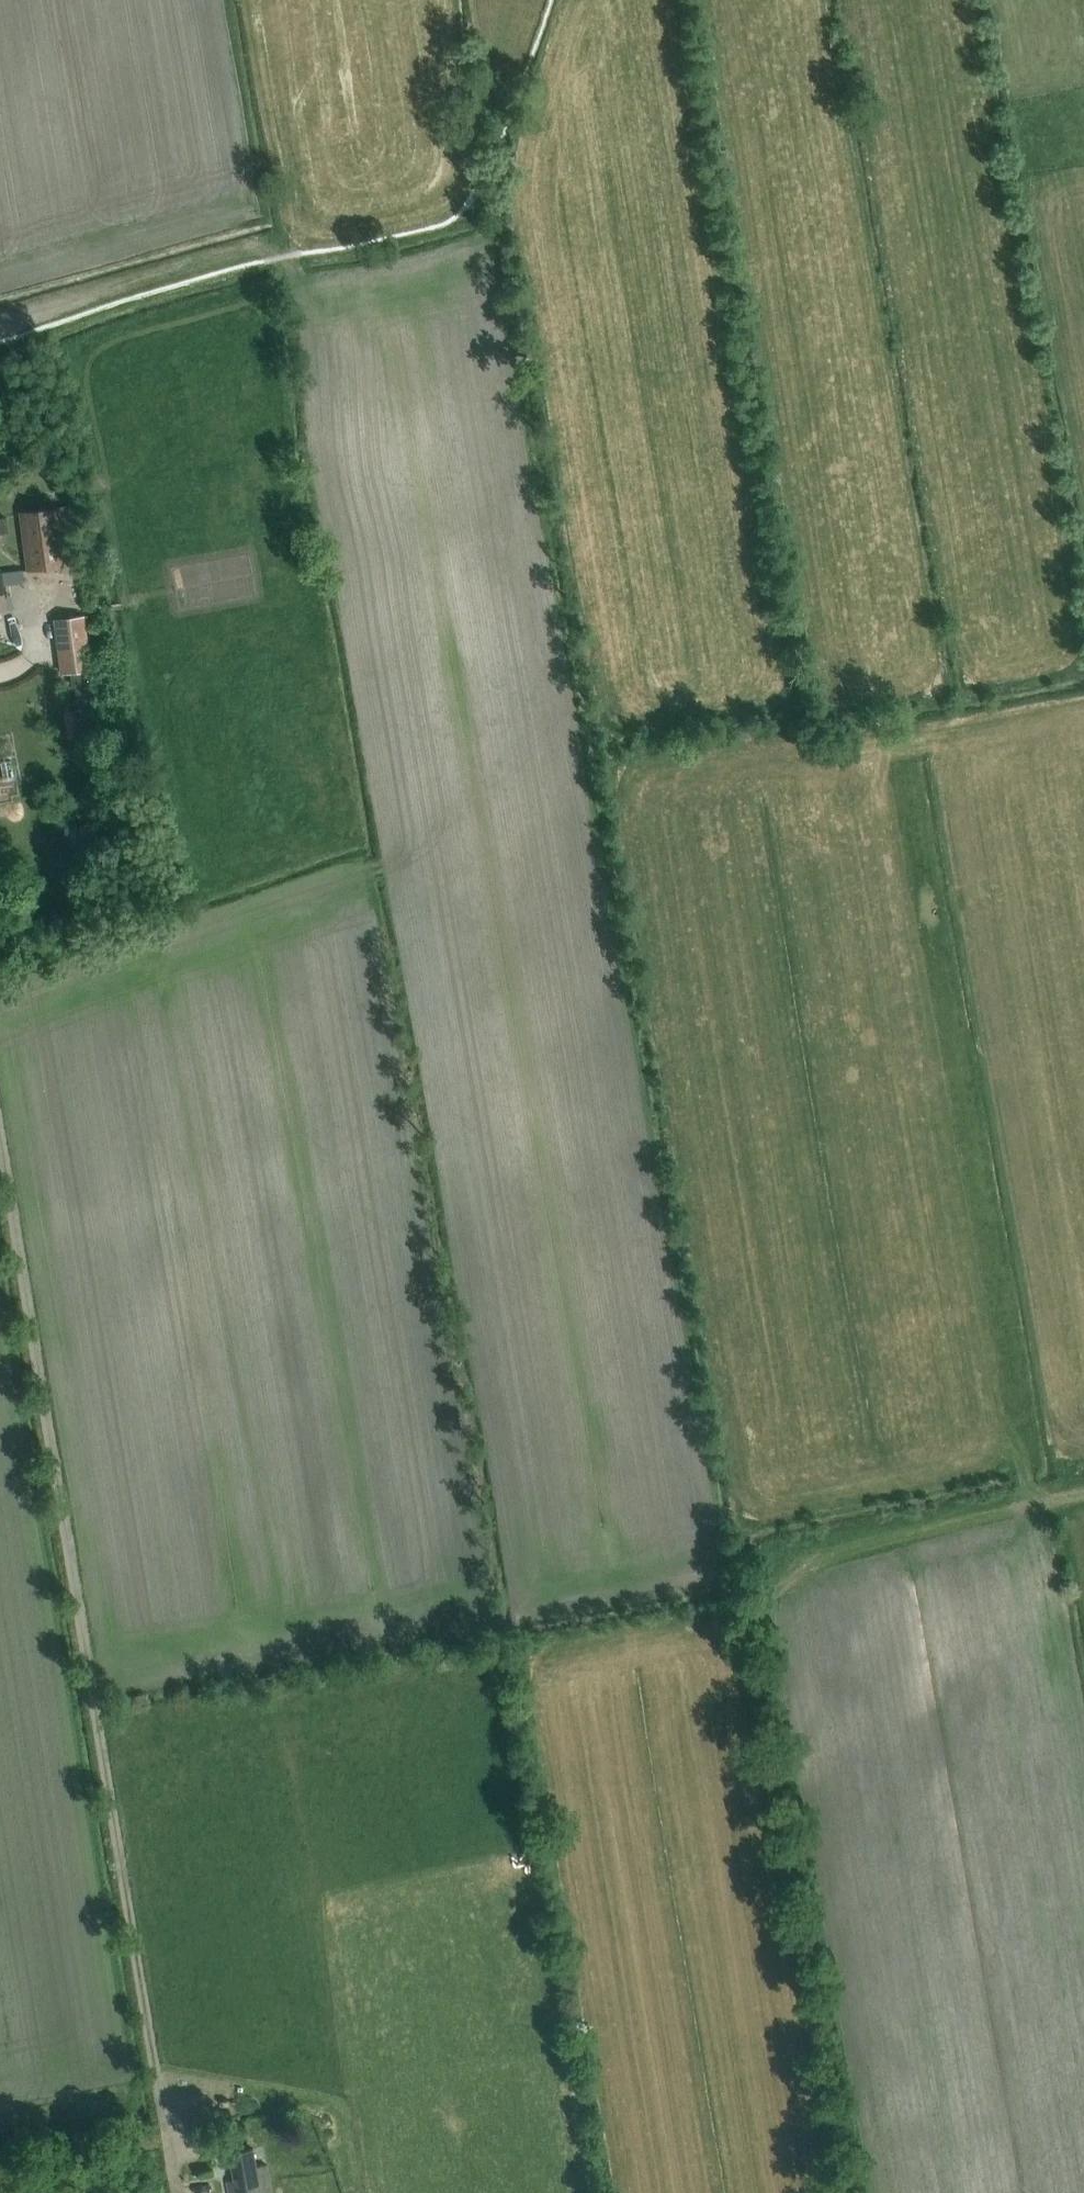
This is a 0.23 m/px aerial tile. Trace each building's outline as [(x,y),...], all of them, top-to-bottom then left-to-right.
[(19,512),(27,571),(76,564),(74,546),(63,548),(57,506),(19,512)] [(0,515),(0,531),(15,528),(12,513),(0,515)] [(54,620),(61,673),(91,669),(85,616),(54,620)] [(79,675),(81,705),(102,704),(101,674),(79,675)] [(267,2164),(256,2166),(252,2147),(228,2152),(234,2179),(226,2181),(228,2192),(272,2192),(267,2164)]
